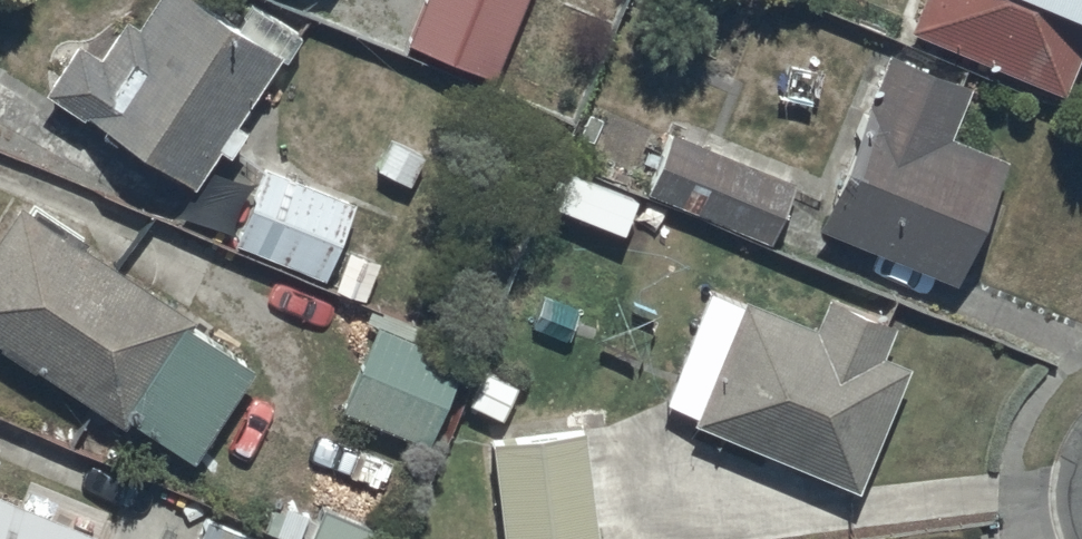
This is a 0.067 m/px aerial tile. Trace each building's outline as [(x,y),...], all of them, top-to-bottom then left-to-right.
[(136,18),(125,10),(96,51),(74,36),(41,84),(82,112),(85,108),(190,180),(214,144),(223,150),(242,121),(232,115),(276,51),(283,56),(300,28),(253,0),(247,0),(237,17),(209,0),(147,0),(136,18)] [(405,37),(493,71),(520,0),(420,0),(405,37)] [(905,22),(1061,87),(1081,36),(1081,0),(915,0),(905,22)] [(966,76),(882,46),(812,222),(958,275),(1002,154),(945,133),(966,76)] [(791,177),(667,130),(644,188),(768,236),(791,177)] [(349,196),(260,163),(232,240),(321,273),(349,196)] [(23,197),(0,229),(0,337),(124,418),(128,413),(194,456),(255,364),(186,318),(193,308),(23,197)] [(691,408),(689,415),(856,484),(908,360),(879,348),(893,316),(827,289),(814,320),(744,291),(741,298),(706,284),(663,397),(691,408)] [(463,354),(373,318),(339,406),(429,441),(463,354)] [(490,435),(500,538),(613,538),(610,516),(596,517),(586,425),(490,435)] [(119,536),(0,487),(0,538),(118,538),(119,536)] [(201,515),(192,538),(265,538),(201,515)]
